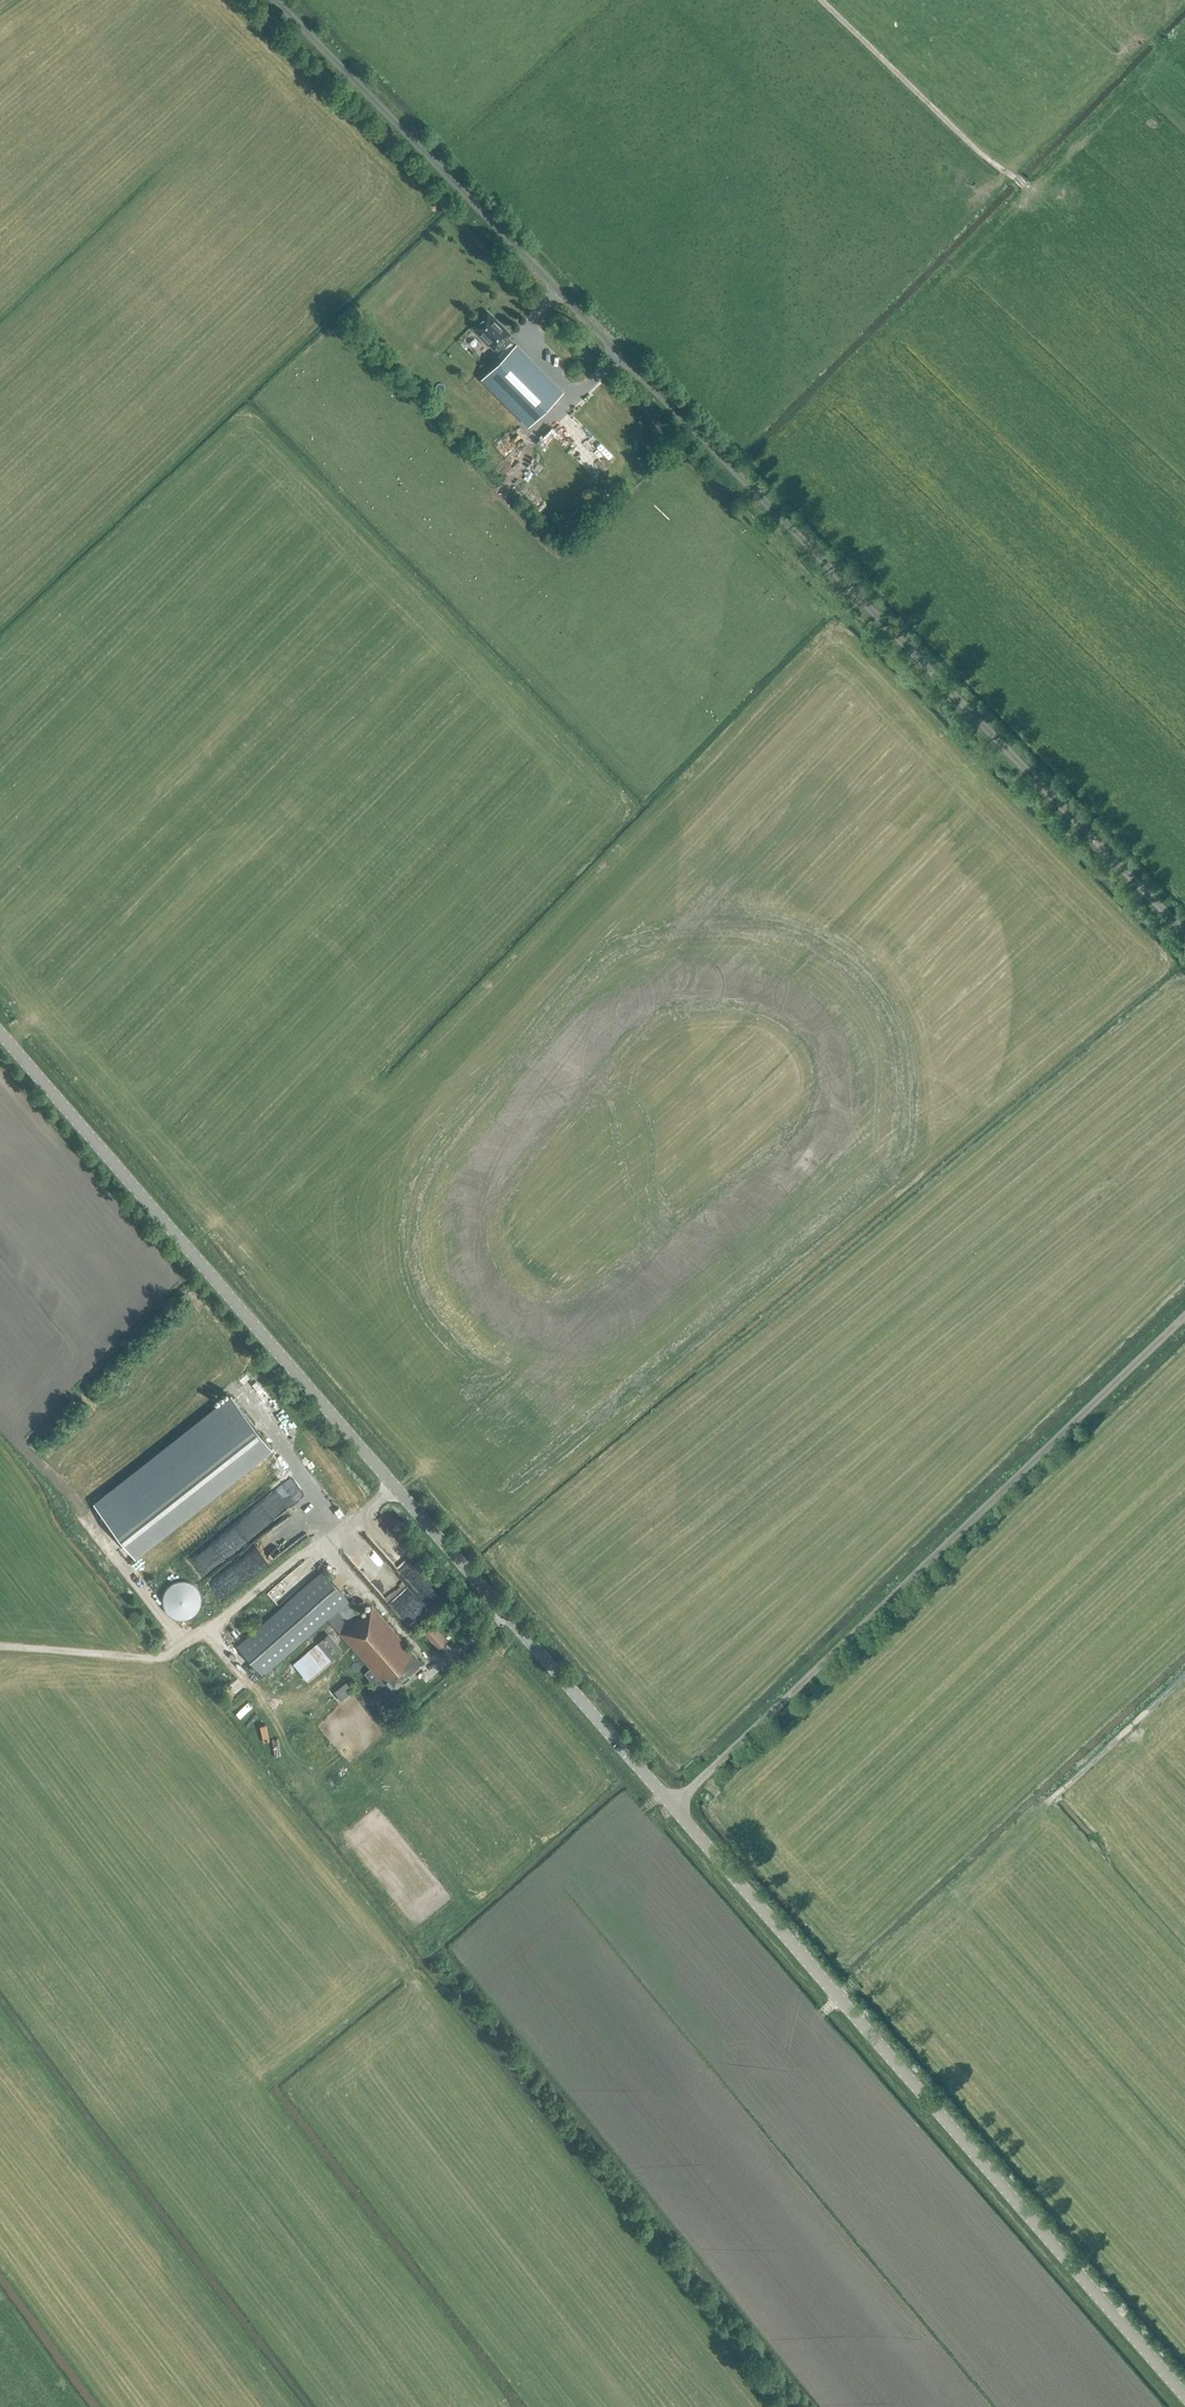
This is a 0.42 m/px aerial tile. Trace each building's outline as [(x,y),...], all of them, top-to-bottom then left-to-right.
[(552,384),(558,377),(520,339),(514,345),(512,343),(511,344),(504,338),(508,334),(487,313),(473,327),(494,348),(495,346),(502,353),(473,382),(524,434),(564,396),(552,384)] [(95,1503),(135,1554),(270,1448),(231,1397),(95,1503)] [(278,1525),(232,1565),(245,1580),(291,1540),(278,1525)] [(390,1691),(422,1664),(371,1606),(360,1616),(347,1601),(348,1601),(322,1571),(237,1646),(263,1675),(327,1619),(375,1674),(369,1679),(378,1688),(383,1683),(390,1691)] [(267,1594),(280,1606),(294,1591),(282,1579),(267,1594)] [(186,1580),(179,1580),(175,1580),(172,1582),(168,1585),(164,1589),(162,1593),(161,1600),(162,1605),(163,1608),(166,1612),(169,1616),(173,1618),(178,1620),(183,1620),(188,1619),(194,1616),(197,1613),(199,1610),(201,1606),(202,1602),(202,1597),(200,1592),(198,1588),(196,1585),(193,1582),(186,1580)] [(409,1627),(428,1612),(408,1587),(389,1602),(409,1627)] [(423,1633),(438,1649),(447,1641),(432,1625),(423,1633)] [(341,1651),(327,1635),(293,1665),(307,1681),(326,1665),(325,1664),(341,1651)] [(343,1703),(355,1693),(346,1682),(334,1692),(343,1703)]
